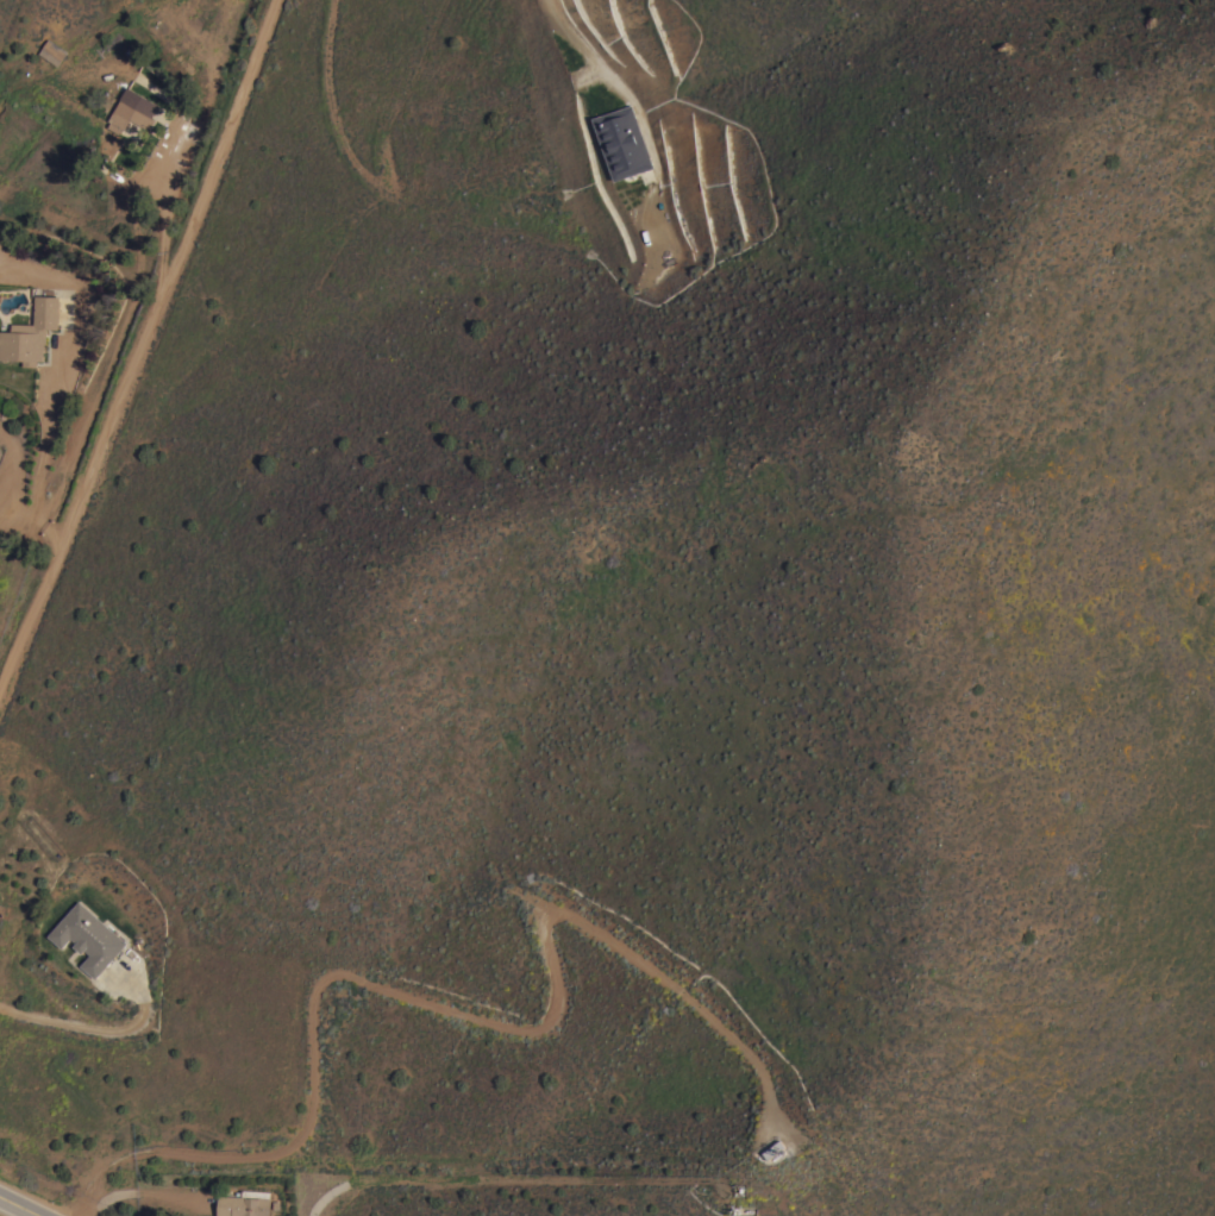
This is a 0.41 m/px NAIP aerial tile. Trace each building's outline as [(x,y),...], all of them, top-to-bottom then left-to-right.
[(67,51),(57,65),(38,52),(43,45),(42,44),(43,42),(44,43),(48,38),(67,51)] [(158,105),(151,117),(155,119),(149,130),(130,119),(124,130),(121,129),(119,133),(105,125),(120,99),(119,98),(126,86),(158,105)] [(653,167),(614,181),(593,118),(631,104),(653,167)] [(2,359),(0,359),(0,330),(11,331),(12,324),(33,324),(35,295),(58,296),(57,328),(46,328),(45,341),(44,344),(43,361),(37,361),(37,366),(23,365),(23,359),(10,359),(8,362),(4,362),(2,359)] [(79,900),(127,942),(96,978),(81,965),(90,954),(84,949),(82,953),(74,946),(76,942),(71,938),(62,948),(48,935),(79,900)] [(779,1139),(785,1146),(769,1159),(768,1159),(766,1157),(766,1155),(765,1155),(763,1154),(764,1153),(764,1152),(779,1139)] [(270,1198),(269,1215),(217,1215),(218,1195),(244,1197),(257,1197),(258,1197),(270,1198)]
